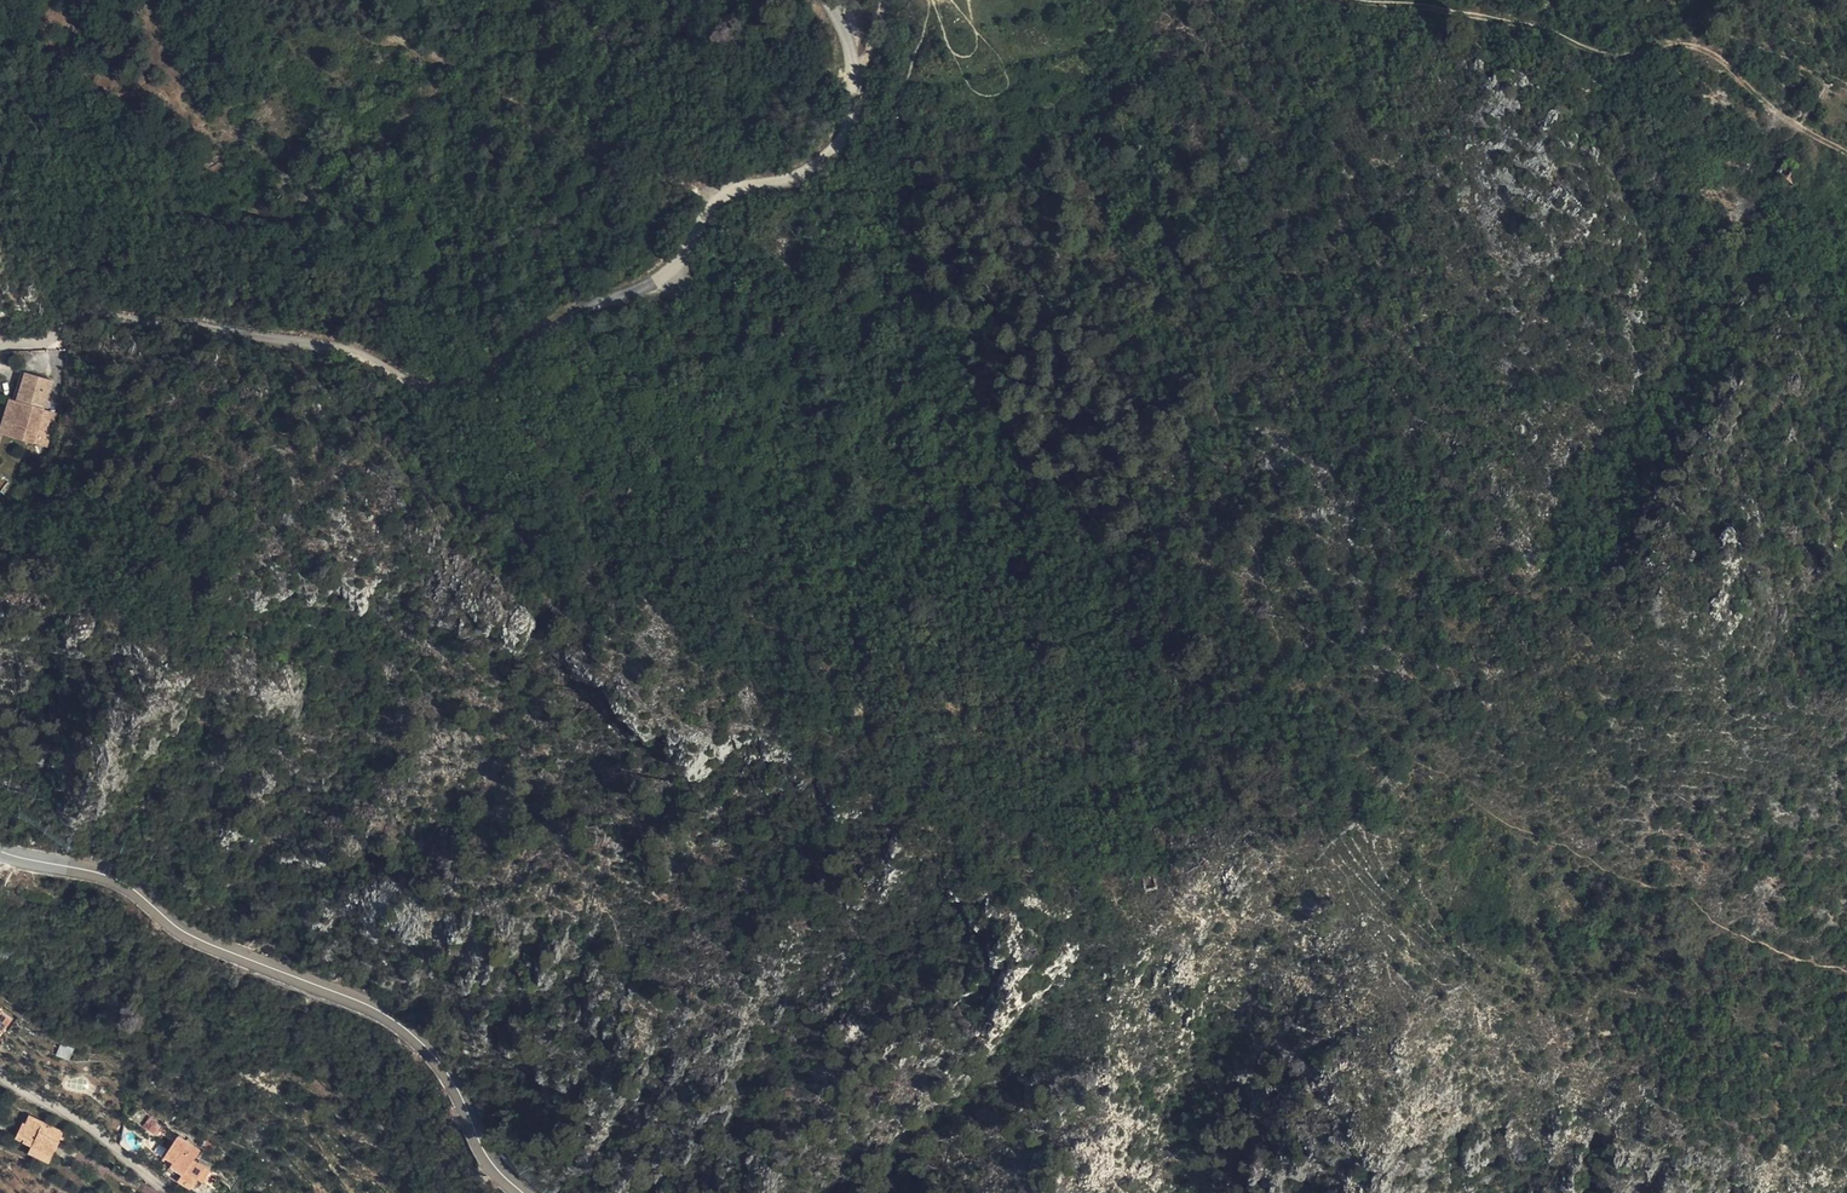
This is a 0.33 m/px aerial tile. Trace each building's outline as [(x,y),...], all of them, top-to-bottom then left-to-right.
[(1795,165),(1787,177),(1801,187),(1809,175),(1795,165)] [(59,385),(27,377),(20,405),(16,423),(36,428),(35,432),(52,437),(55,426),(49,425),(59,385)] [(36,428),(16,423),(20,405),(17,405),(9,440),(49,450),(52,437),(35,432),(36,428)] [(2,1040),(15,1049),(26,1031),(0,1014),(0,1043),(2,1040)] [(43,1164),(63,1174),(79,1144),(45,1126),(41,1134),(38,1133),(31,1148),(47,1157),(43,1164)] [(209,1182),(217,1171),(202,1159),(210,1150),(190,1132),(175,1151),(182,1156),(179,1161),(174,1166),(185,1175),(183,1177),(195,1187),(203,1177),(209,1182)] [(171,1155),(179,1161),(182,1156),(175,1151),(171,1155)]
